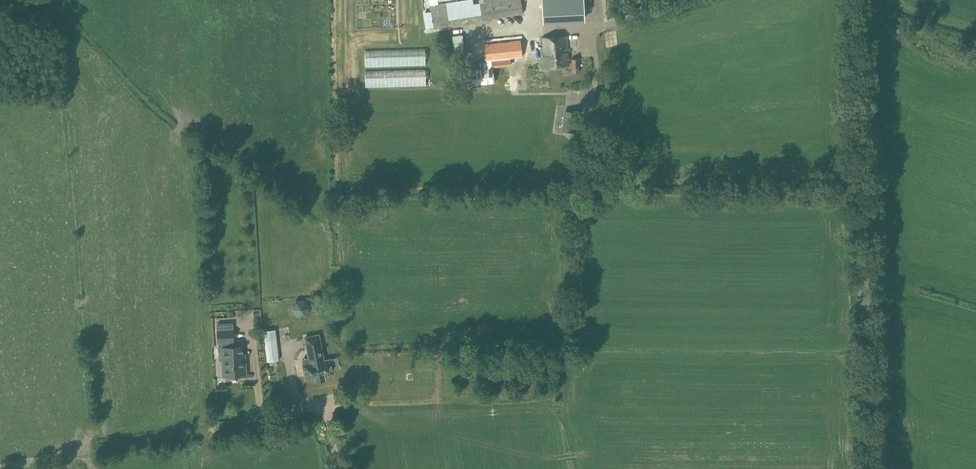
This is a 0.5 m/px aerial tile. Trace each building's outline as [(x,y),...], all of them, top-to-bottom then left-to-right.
[(430,5),(434,29),(524,14),(521,0),(462,0),(430,5)] [(583,0),(542,0),(543,23),(585,21),(583,0)] [(605,29),(606,44),(616,43),(616,28),(605,29)] [(544,67),(568,65),(566,36),(543,38),(544,57),(543,57),(544,67)] [(478,62),(479,69),(461,71),(463,86),(495,82),(493,60),(522,57),(520,39),(484,43),(485,61),(478,62)] [(584,67),(584,58),(572,59),(572,73),(580,73),(580,68),(584,67)] [(467,68),(476,66),(475,60),(466,62),(467,68)] [(576,111),(565,111),(564,126),(575,127),(576,111)] [(305,300),(293,298),(290,313),(302,315),(305,300)] [(233,330),(218,331),(218,343),(221,342),(221,348),(219,348),(219,359),(222,359),(222,366),(225,366),(226,375),(230,375),(230,377),(232,378),(233,378),(235,378),(236,376),(236,375),(246,374),(245,354),(242,355),(242,346),(233,347),(233,342),(233,330)] [(280,360),(276,330),(263,331),(266,361),(280,360)] [(319,335),(305,337),(310,363),(303,364),(306,379),(316,377),(316,381),(325,379),(324,376),(334,374),(331,359),(324,361),(319,335)]
